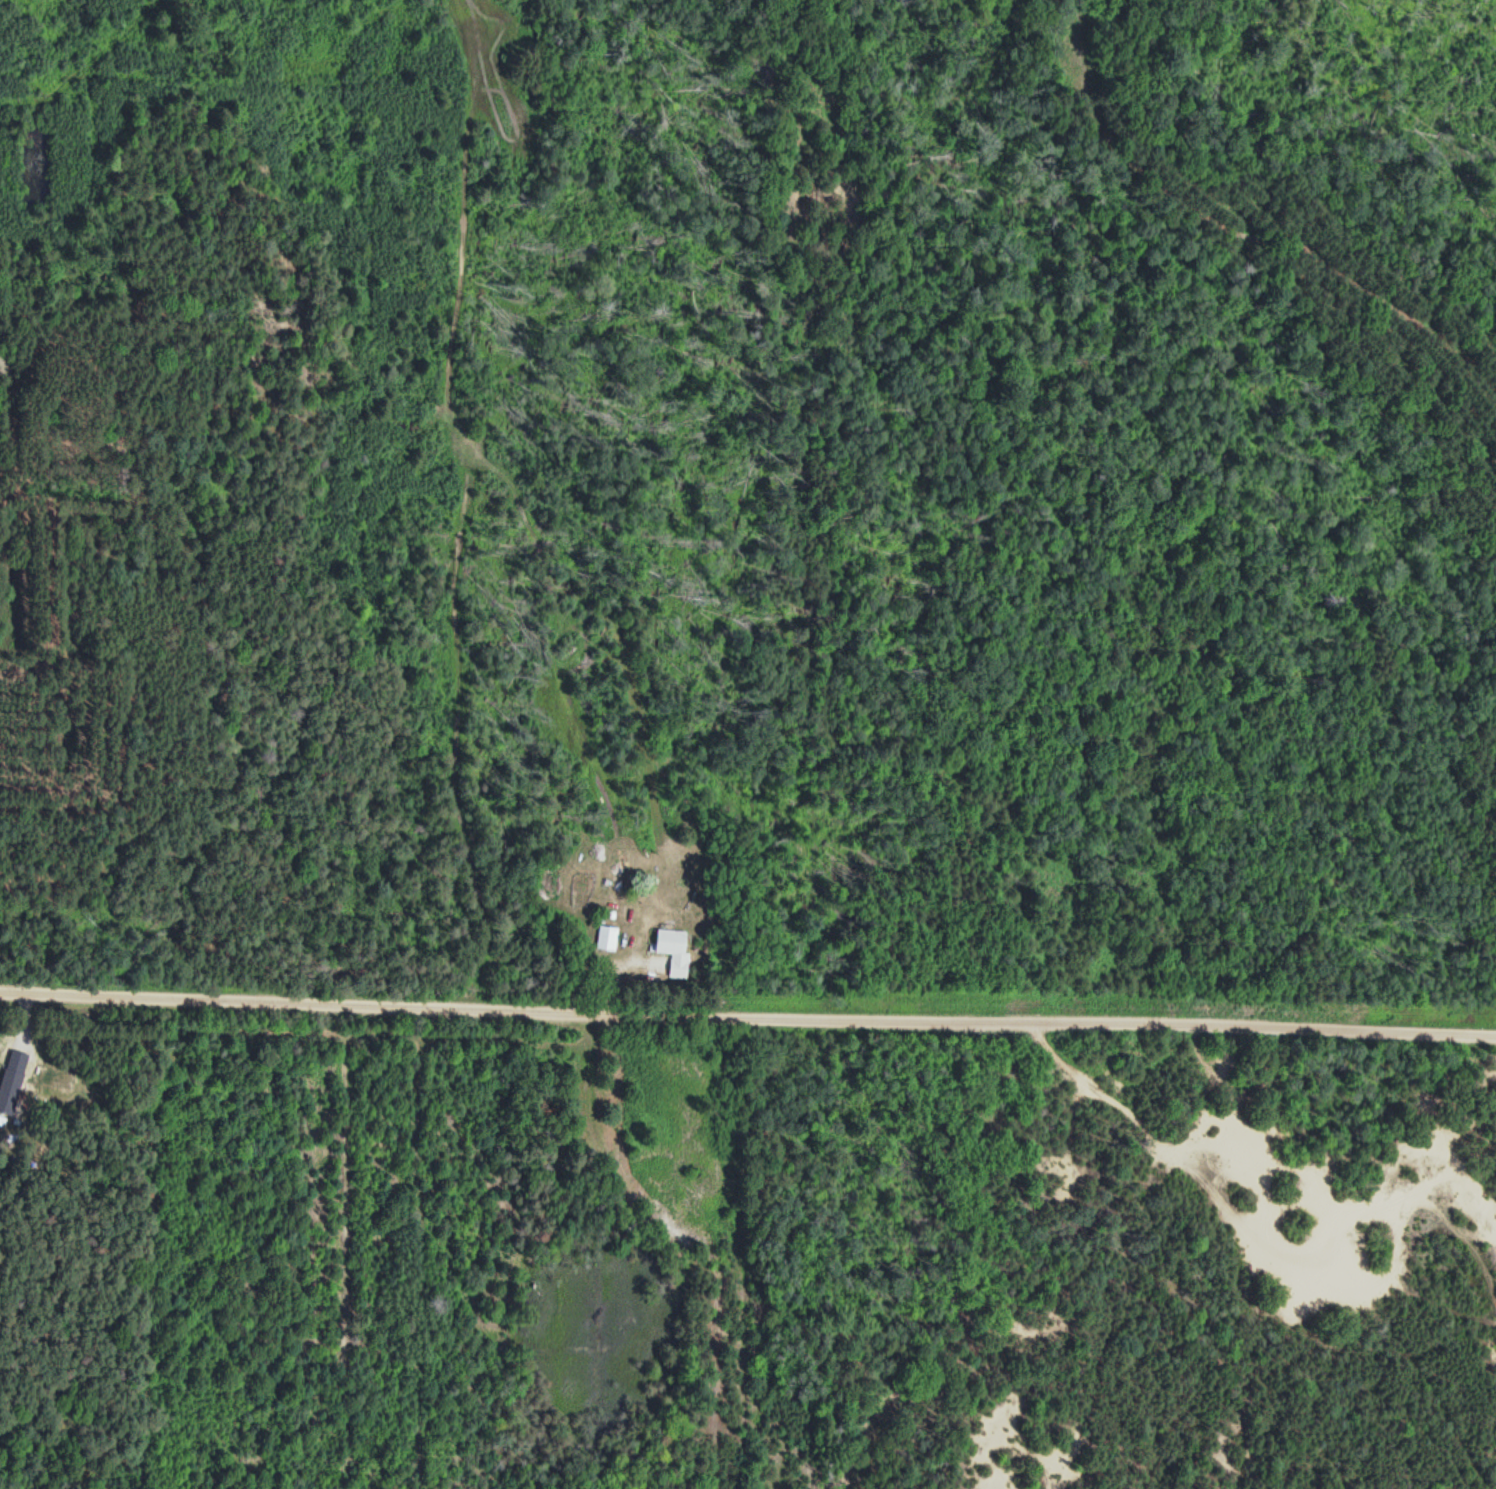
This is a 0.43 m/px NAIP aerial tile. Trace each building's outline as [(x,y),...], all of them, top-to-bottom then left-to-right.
[(595,949),(614,950),(616,927),(597,925),(595,949)] [(688,932),(655,928),(653,952),(670,954),(667,977),(684,979),(688,932)] [(9,1102),(9,1112),(22,1112),(22,1070),(9,1070),(9,1102)]
